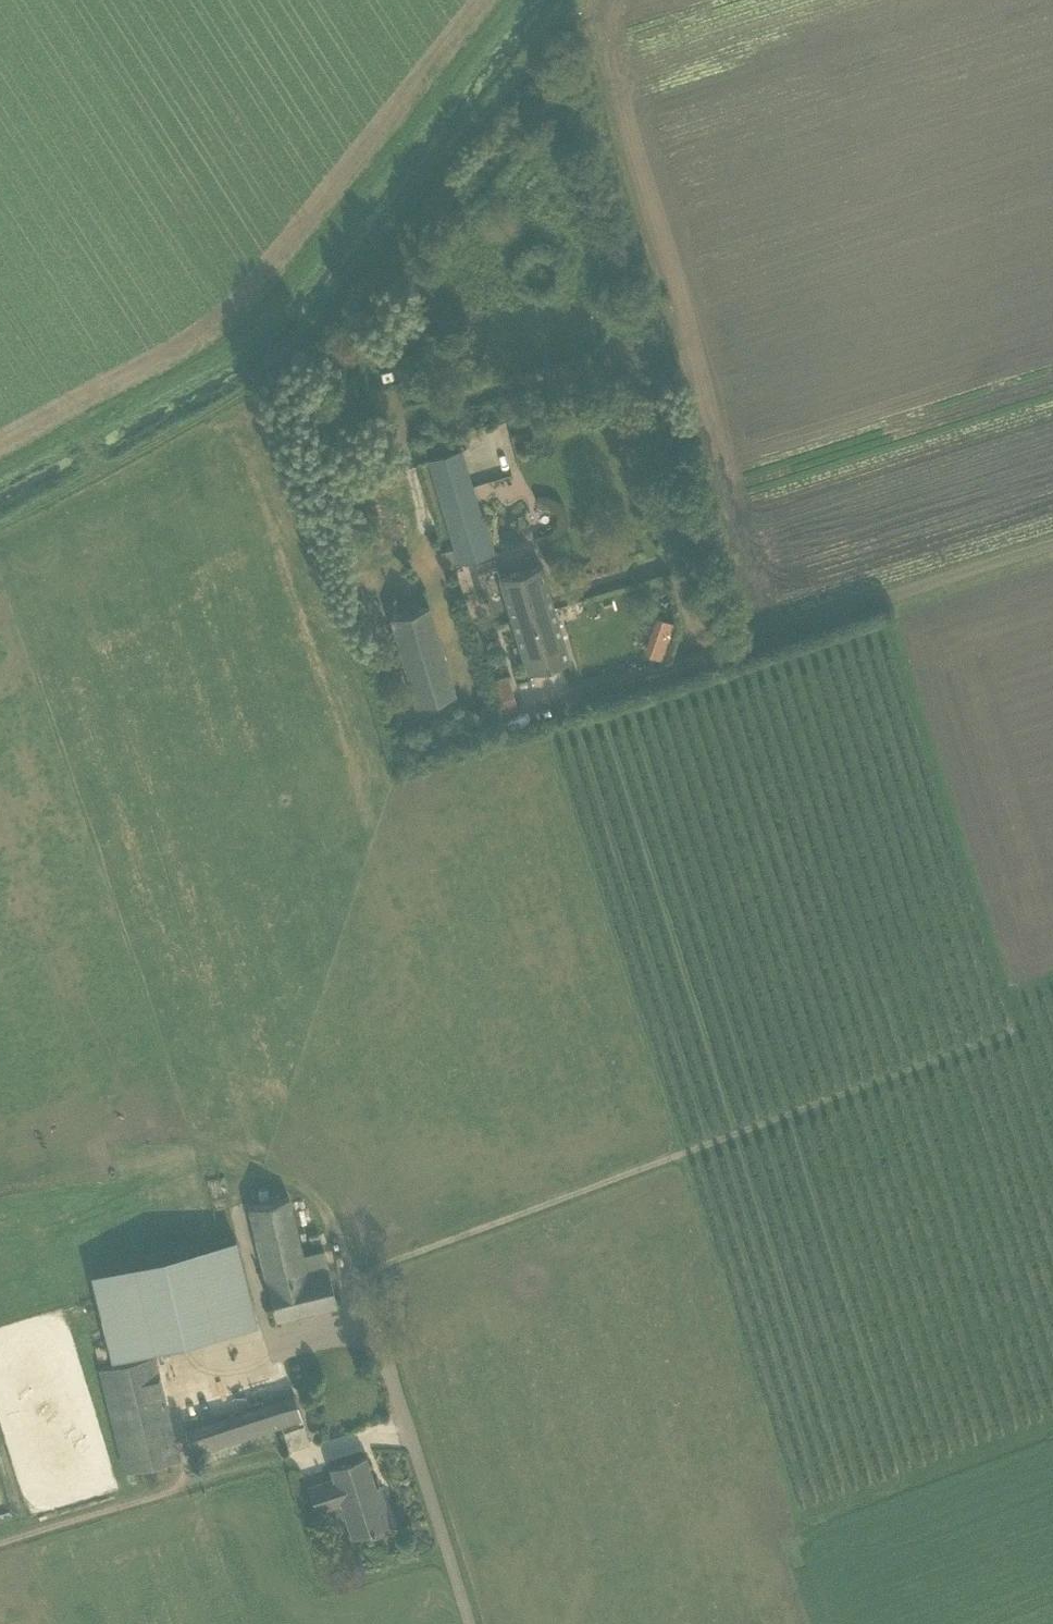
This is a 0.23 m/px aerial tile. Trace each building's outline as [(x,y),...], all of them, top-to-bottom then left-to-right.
[(493,550),(463,448),(427,459),(457,561),(493,550)] [(317,477),(320,487),(330,485),(328,475),(317,477)] [(512,618),(554,606),(541,564),(500,576),(512,618)] [(389,616),(415,704),(417,703),(417,704),(455,692),(429,604),(389,616)] [(512,618),(528,671),(570,658),(554,606),(512,618)] [(656,613),(643,650),(661,656),(673,619),(656,613)] [(511,684),(493,688),(500,717),(518,712),(511,684)] [(324,1248),(302,1252),(289,1196),(248,1206),(267,1281),(266,1281),(275,1316),(274,1316),(274,1317),(337,1302),(328,1266),(324,1248)] [(111,1358),(257,1322),(236,1237),(90,1272),(111,1358)] [(154,1355),(100,1368),(113,1419),(167,1406),(154,1355)] [(300,1394),(189,1419),(196,1448),(283,1429),(287,1446),(310,1441),(300,1394)] [(179,1458),(167,1406),(113,1419),(126,1471),(179,1458)] [(354,1533),(390,1521),(382,1496),(379,1497),(364,1456),(332,1467),(335,1477),(309,1486),(317,1508),(343,1500),(354,1533)]
